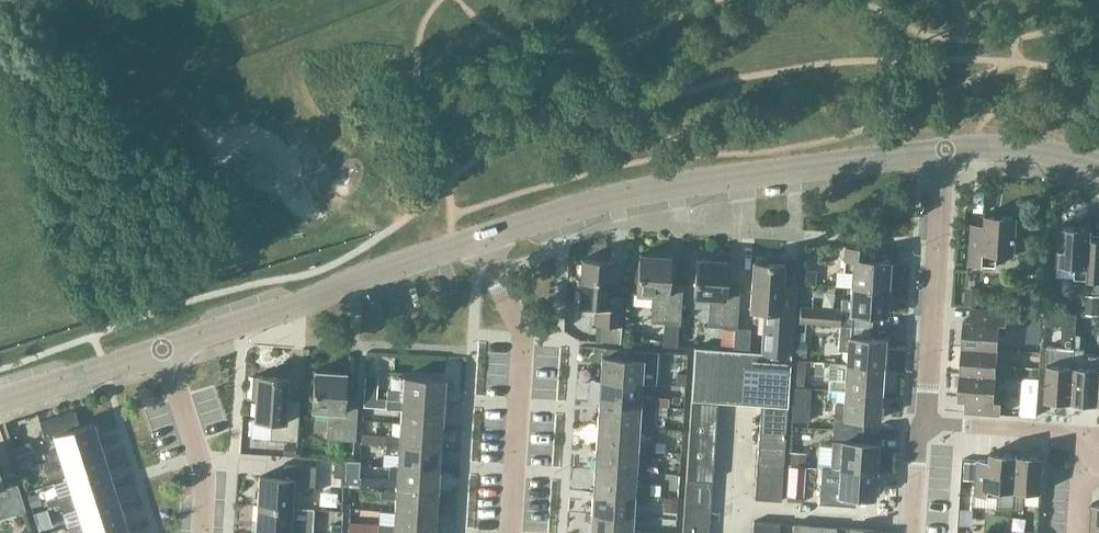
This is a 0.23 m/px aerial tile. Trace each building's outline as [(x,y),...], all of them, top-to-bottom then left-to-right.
[(1018,216),(985,214),(985,224),(972,223),(969,263),(997,265),(998,252),(1016,253),(1018,216)] [(1058,263),(1076,264),(1075,278),(1098,279),(1098,238),(1091,237),(1091,233),(1091,227),(1060,225),(1058,263)] [(851,285),(887,288),(889,261),(874,260),(874,247),(844,245),(843,271),(852,272),(851,285)] [(651,320),(663,321),(662,345),(677,345),(678,322),(679,322),(681,284),(668,283),(670,255),(639,253),(637,293),(653,294),(651,320)] [(1021,256),(1019,272),(1035,273),(1037,257),(1021,256)] [(708,324),(735,326),(738,288),(725,287),(727,259),(696,257),(693,296),(710,298),(708,324)] [(594,322),(596,322),(594,340),(619,342),(621,324),(623,296),(609,295),(612,261),(581,258),(578,302),(596,303),(594,322)] [(753,261),(750,309),(763,310),(760,351),(791,353),(793,320),(795,284),(782,283),(783,263),(753,261)] [(801,283),(815,284),(816,269),(802,268),(801,270),(801,283)] [(887,288),(851,285),(850,298),(841,298),(840,309),(799,306),(798,320),(839,323),(839,324),(869,326),(870,314),(885,315),(887,288)] [(1086,314),(1098,314),(1098,295),(1087,294),(1086,314)] [(965,318),(963,345),(998,348),(999,332),(1007,333),(1008,309),(973,306),(972,318),(965,318)] [(1048,311),(1047,316),(1050,316),(1050,323),(1062,324),(1061,345),(1073,346),(1075,346),(1076,326),(1077,313),(1048,311)] [(1027,317),(1027,329),(1040,330),(1041,317),(1027,317)] [(839,324),(838,349),(847,349),(846,363),(882,366),(884,339),(868,338),(869,326),(839,324)] [(1077,332),(1076,346),(1086,346),(1087,333),(1077,332)] [(792,357),(804,358),(805,342),(794,341),(792,357)] [(1074,346),(1065,346),(1062,345),(1049,344),(1045,399),(1072,401),(1076,346),(1074,346)] [(998,348),(963,345),(961,371),(997,374),(1016,375),(1016,365),(997,364),(998,348)] [(739,402),(743,350),(695,346),(692,399),(718,401),(739,402)] [(1072,401),(1098,403),(1098,387),(1098,355),(1085,354),(1086,347),(1076,346),(1072,401)] [(602,356),(600,379),(641,382),(656,383),(658,351),(634,349),(606,347),(605,356),(602,356)] [(743,350),(739,402),(761,404),(787,405),(788,385),(790,357),(791,353),(760,351),(743,350)] [(790,357),(788,385),(794,386),(803,386),(804,358),(792,357),(790,357)] [(829,379),(828,389),(844,390),(880,393),(882,366),(846,363),(845,380),(829,379)] [(1028,367),(1027,376),(1039,377),(1039,367),(1028,367)] [(354,438),(356,400),(343,399),(345,371),(314,370),(312,409),(328,410),(327,436),(354,438)] [(997,374),(961,371),(959,399),(966,399),(965,412),(1001,414),(1003,390),(995,390),(997,374)] [(676,372),(675,383),(685,383),(685,373),(676,372)] [(253,375),(251,396),(255,396),(254,418),(253,436),(269,437),(296,439),(298,410),(285,409),(286,398),(287,376),(257,374),(257,375),(253,375)] [(365,375),(363,394),(376,395),(377,376),(365,375)] [(386,398),(443,402),(444,378),(403,376),(402,390),(387,389),(386,398)] [(600,379),(599,401),(653,405),(654,395),(640,395),(641,382),(600,379)] [(833,416),(832,428),(862,430),(863,419),(878,420),(880,393),(844,390),(843,402),(834,401),(833,416)] [(443,402),(386,398),(386,399),(364,398),(364,406),(401,408),(400,422),(441,424),(443,402)] [(692,399),(686,478),(712,480),(718,401),(692,399)] [(599,401),(597,424),(638,427),(639,413),(654,414),(654,405),(599,401)] [(1020,401),(1019,414),(1036,415),(1037,402),(1020,401)] [(761,404),(757,458),(783,460),(787,405),(761,404)] [(46,461),(99,444),(92,422),(79,426),(74,410),(39,421),(45,438),(54,435),(58,448),(43,452),(44,453),(28,457),(31,466),(46,461)] [(441,424),(400,422),(399,435),(384,434),(383,443),(440,447),(441,424)] [(597,424),(595,446),(652,450),(652,440),(637,439),(638,427),(597,424)] [(829,467),(829,468),(839,469),(875,472),(877,443),(861,442),(862,430),(832,428),(831,440),(831,444),(829,467)] [(361,433),(360,441),(383,443),(384,434),(361,433)] [(283,442),(282,454),(294,455),(295,443),(283,442)] [(440,447),(383,443),(383,452),(398,453),(397,466),(438,469),(440,447)] [(99,444),(46,461),(49,469),(63,465),(67,477),(106,465),(99,444)] [(595,446),(594,468),(635,471),(636,456),(651,457),(652,450),(595,446)] [(790,451),(789,464),(805,465),(806,452),(790,451)] [(975,500),(975,505),(997,506),(1014,507),(1017,454),(991,452),(990,459),(978,459),(975,494),(975,500)] [(1017,454),(1014,507),(1014,508),(1024,509),(1025,490),(1042,491),(1044,455),(1017,454)] [(783,460),(757,458),(754,498),(780,500),(783,460)] [(965,461),(964,479),(975,479),(976,462),(965,461)] [(290,506),(291,506),(291,491),(313,492),(315,464),(283,462),(282,477),(259,475),(257,504),(290,506)] [(334,465),(334,476),(344,477),(344,475),(345,463),(334,462),(334,465)] [(803,466),(789,464),(787,495),(801,495),(803,466)] [(106,465),(67,477),(71,490),(57,495),(59,503),(113,487),(106,465)] [(360,476),(359,486),(381,488),(437,491),(438,469),(397,466),(389,466),(388,477),(360,475),(360,476)] [(594,468),(593,491),(649,495),(649,485),(634,484),(635,471),(594,468)] [(821,480),(819,502),(838,504),(838,495),(854,496),(873,497),(875,472),(839,469),(838,482),(821,480)] [(25,509),(13,472),(0,477),(0,476),(0,516),(25,509)] [(344,477),(344,485),(359,486),(360,476),(344,475),(344,477)] [(682,532),(709,532),(712,480),(686,478),(682,532)] [(59,503),(33,512),(35,520),(62,512),(77,507),(81,520),(120,508),(113,487),(59,503)] [(437,491),(381,488),(380,497),(395,498),(394,511),(435,514),(437,491)] [(593,491),(591,513),(632,516),(633,502),(648,503),(649,495),(593,491)] [(38,492),(27,495),(31,506),(41,503),(38,492)] [(838,495),(838,504),(853,504),(854,496),(838,495)] [(663,506),(663,510),(677,511),(678,497),(664,496),(663,501),(663,506)] [(1092,502),(1090,532),(1098,532),(1098,503),(1092,502)] [(255,532),(270,532),(311,532),(312,507),(291,506),(290,506),(257,504),(255,532)] [(81,520),(85,532),(115,532),(126,529),(120,508),(81,520)] [(360,531),(378,532),(389,532),(434,532),(435,514),(394,511),(393,524),(378,523),(361,522),(360,531)] [(590,532),(672,532),(646,530),(631,530),(632,516),(591,513),(590,532)] [(752,532),(779,532),(779,522),(753,521),(752,532)] [(330,532),(341,532),(342,525),(331,524),(330,532)] [(820,525),(793,524),(792,532),(820,532),(820,525)]
